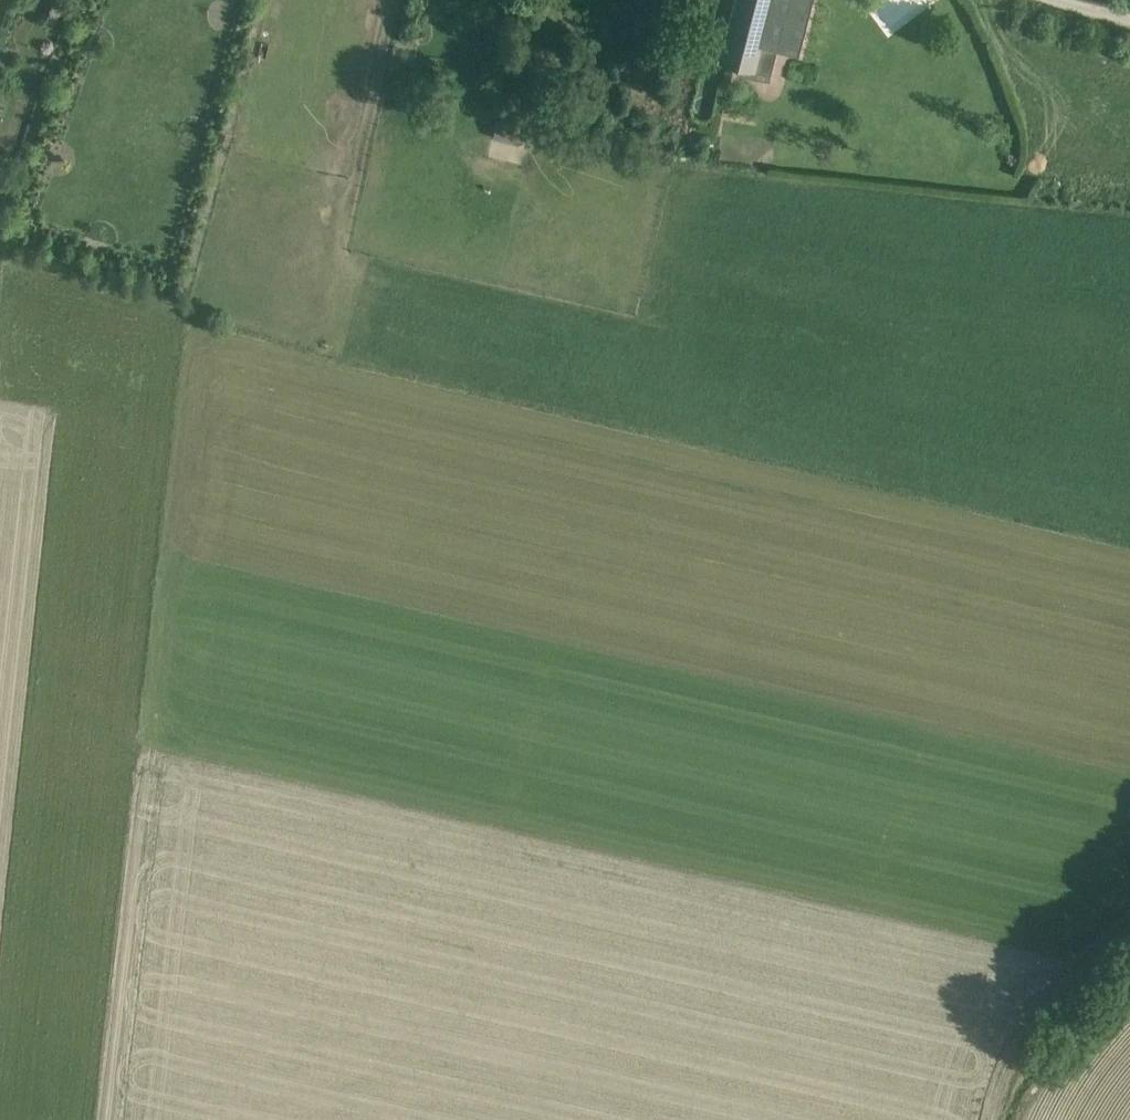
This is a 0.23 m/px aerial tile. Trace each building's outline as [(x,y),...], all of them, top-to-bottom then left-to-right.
[(720,62),(760,72),(767,45),(799,53),(812,0),(736,0),(720,62)] [(739,67),(737,73),(746,75),(747,69),(739,67)] [(755,72),(754,77),(769,80),(771,74),(755,72)] [(520,145),(526,123),(500,116),(494,138),(520,145)]
